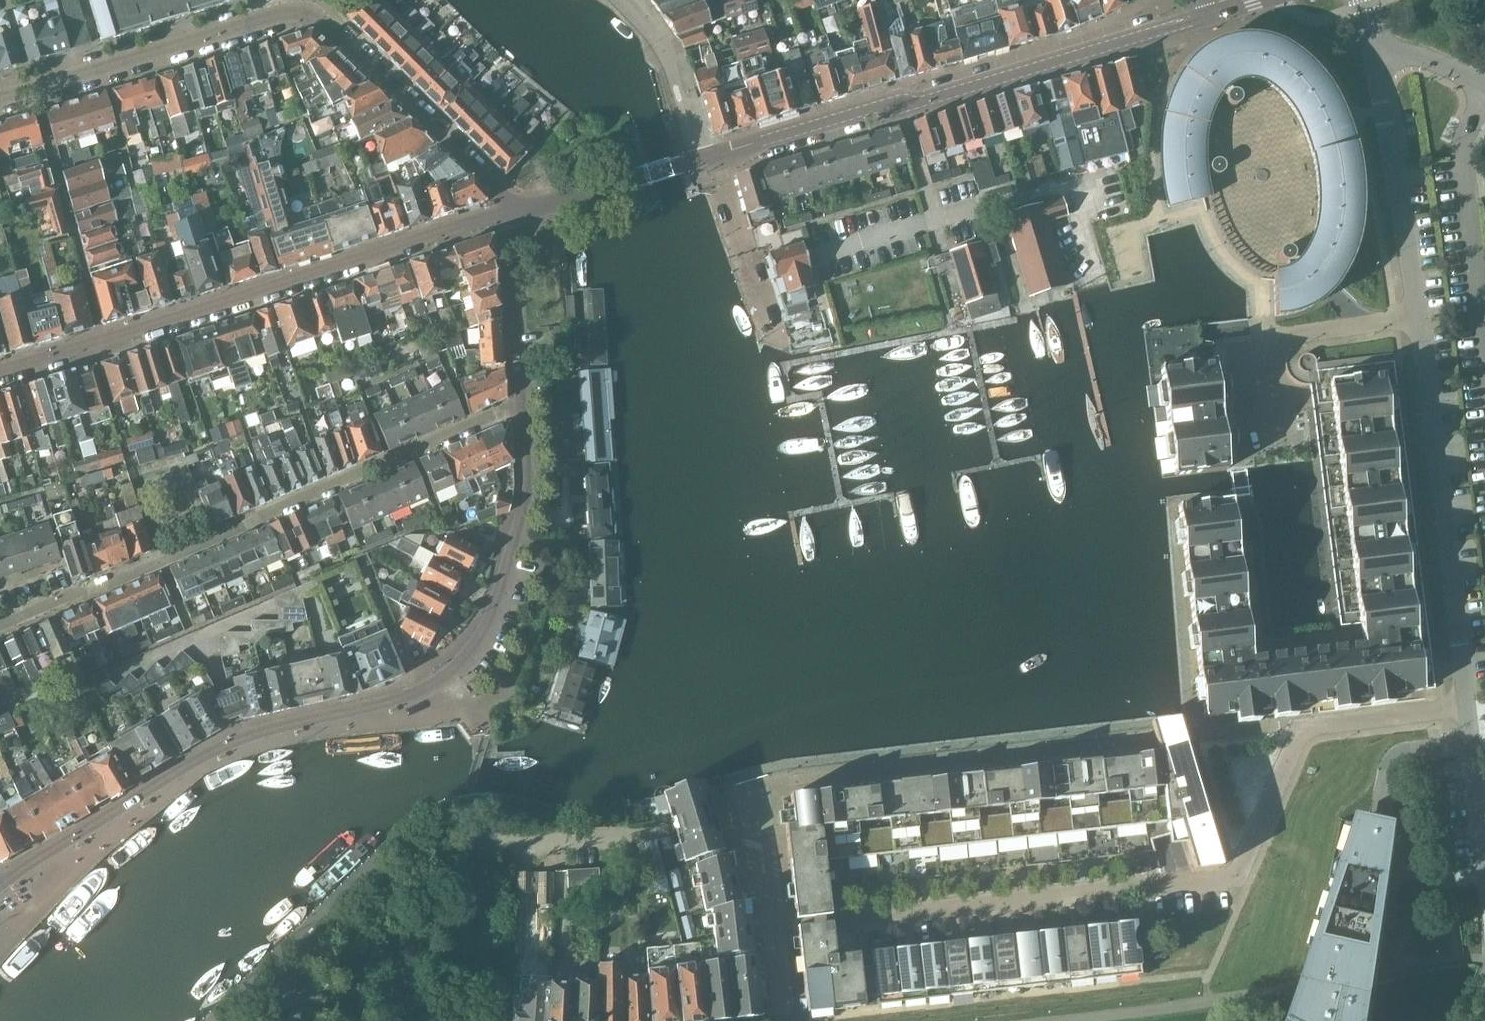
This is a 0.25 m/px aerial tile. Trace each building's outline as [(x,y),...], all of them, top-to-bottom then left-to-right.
[(45,1),(48,11),(58,8),(56,0),(49,0),(45,1)] [(82,11),(79,0),(71,3),(74,13),(82,11)] [(101,39),(102,41),(237,0),(90,0),(101,39)] [(361,30),(387,3),(384,0),(364,0),(347,16),(361,30)] [(400,16),(394,10),(404,0),(390,0),(387,3),(361,30),(375,44),(400,16)] [(685,9),(685,8),(707,0),(651,0),(663,17),(685,9)] [(677,36),(695,30),(700,28),(704,27),(726,18),(758,9),(756,0),(709,0),(685,9),(663,17),(677,36)] [(815,4),(817,10),(818,10),(839,2),(839,0),(814,0),(815,4)] [(940,18),(952,15),(948,0),(935,0),(940,18)] [(952,15),(963,61),(987,55),(973,2),(972,0),(948,0),(952,15)] [(1009,48),(995,0),(972,0),(973,2),(987,55),(1009,48)] [(1009,48),(1035,40),(1023,1),(1023,0),(995,0),(1009,48)] [(1045,0),(1028,0),(1023,1),(1035,40),(1057,35),(1045,0)] [(1071,0),(1045,0),(1057,35),(1078,26),(1071,0)] [(1125,4),(1123,0),(1071,0),(1078,26),(1105,15),(1125,4)] [(878,57),(886,83),(898,80),(900,80),(900,79),(889,40),(891,39),(887,24),(881,2),(858,10),(867,44),(871,59),(878,57)] [(66,15),(74,13),(71,3),(63,5),(66,15)] [(400,16),(375,44),(387,56),(414,30),(407,23),(417,13),(410,6),(400,16)] [(15,11),(17,20),(28,17),(25,8),(15,11)] [(77,24),(85,21),(82,11),(74,13),(77,24)] [(0,15),(0,26),(9,23),(6,13),(0,15)] [(66,15),(70,26),(77,24),(74,13),(66,15)] [(948,45),(939,48),(944,66),(963,61),(952,15),(940,18),(941,24),(942,23),(948,45)] [(41,24),(51,55),(70,49),(61,18),(41,24)] [(401,70),(430,40),(427,37),(424,40),(419,36),(426,29),(429,32),(435,26),(426,18),(414,30),(387,56),(401,70)] [(906,35),(901,20),(887,24),(891,39),(889,40),(900,79),(917,74),(906,35)] [(85,21),(77,24),(80,34),(88,32),(85,21)] [(51,55),(41,24),(41,23),(20,30),(30,61),(51,55)] [(920,30),(932,71),(944,66),(939,48),(948,45),(942,23),(941,24),(920,30)] [(73,36),(80,34),(77,24),(70,26),(73,36)] [(700,28),(704,40),(708,39),(704,27),(700,28)] [(695,30),(699,42),(704,40),(700,28),(695,30)] [(314,29),(281,40),(282,45),(286,58),(300,54),(304,64),(336,51),(314,29)] [(699,42),(695,30),(677,36),(684,48),(699,42)] [(906,35),(917,74),(932,71),(920,30),(906,35)] [(414,83),(440,57),(440,56),(443,54),(437,47),(446,38),(440,31),(430,41),(430,40),(401,70),(414,83)] [(744,80),(747,90),(757,124),(800,111),(787,70),(766,76),(760,57),(771,54),(764,31),(734,40),(742,70),(745,79),(744,80)] [(1,70),(22,64),(12,32),(0,36),(0,67),(1,70)] [(84,45),(91,42),(88,32),(80,34),(84,45)] [(84,45),(80,34),(73,36),(76,47),(84,45)] [(1162,141),(1162,151),(1162,161),(1163,171),(1164,183),(1166,194),(1167,200),(1169,207),(1204,198),(1207,210),(1208,210),(1213,208),(1214,214),(1216,218),(1218,223),(1221,230),(1223,234),(1226,239),(1227,241),(1230,245),(1233,249),(1236,253),(1239,256),(1242,259),(1244,261),(1249,265),(1252,267),(1255,269),(1259,271),(1260,271),(1261,272),(1263,273),(1262,278),(1264,279),(1268,279),(1270,280),(1274,280),(1276,316),(1283,315),(1287,315),(1290,314),(1294,313),(1302,311),(1305,309),(1309,307),(1313,305),(1316,303),(1319,301),(1322,299),(1325,296),(1328,293),(1331,290),(1333,287),(1336,284),(1338,281),(1342,274),(1346,267),(1348,264),(1351,256),(1354,249),(1355,246),(1357,238),(1359,231),(1359,226),(1360,223),(1361,215),(1361,204),(1361,197),(1361,191),(1360,184),(1359,173),(1358,165),(1357,159),(1355,147),(1352,136),(1349,128),(1347,121),(1344,114),(1340,106),(1336,97),(1333,92),(1330,87),(1328,84),(1323,77),(1321,74),(1317,70),(1313,66),(1310,63),(1302,56),(1296,52),(1289,47),(1286,45),(1283,43),(1277,41),(1272,39),(1268,38),(1264,37),(1260,36),(1254,36),(1248,36),(1245,36),(1239,36),(1234,37),(1228,39),(1224,40),(1219,42),(1216,43),(1212,45),(1209,47),(1204,51),(1199,54),(1195,58),(1191,63),(1188,66),(1184,72),(1181,77),(1179,81),(1176,86),(1173,91),(1171,97),(1168,104),(1166,112),(1165,118),(1164,125),(1162,135),(1162,141)] [(270,92),(289,86),(277,46),(276,41),(257,47),(270,92)] [(865,90),(884,84),(885,84),(886,84),(886,83),(878,57),(871,59),(867,44),(854,48),(854,51),(865,90)] [(472,51),(466,45),(459,52),(448,64),(440,57),(414,83),(427,95),(453,69),(472,51)] [(270,92),(257,47),(239,52),(252,97),(270,92)] [(819,47),(805,53),(812,71),(822,104),(846,96),(835,63),(837,62),(835,57),(832,47),(831,48),(820,51),(819,47)] [(798,50),(782,55),(787,70),(800,111),(815,106),(798,50)] [(305,74),(294,79),(297,86),(346,61),(343,58),(336,51),(304,64),(301,65),(305,74)] [(440,109),(466,82),(471,78),(468,75),(470,72),(467,69),(479,57),(472,51),(453,69),(427,95),(440,109)] [(854,51),(835,57),(837,62),(835,63),(846,96),(847,96),(849,96),(849,95),(865,90),(854,51)] [(222,57),(236,107),(240,121),(250,118),(246,102),(253,100),(252,97),(239,52),(222,57)] [(714,54),(704,57),(707,69),(694,73),(701,96),(725,89),(724,85),(723,85),(720,77),(714,54)] [(204,62),(213,96),(217,113),(236,107),(222,57),(204,62)] [(1136,58),(1110,65),(1122,110),(1117,112),(1122,133),(1129,131),(1136,129),(1130,108),(1148,103),(1136,58)] [(314,94),(324,89),(324,88),(357,71),(346,61),(297,86),(300,93),(311,87),(314,94)] [(213,96),(204,62),(180,69),(188,96),(190,95),(193,103),(196,112),(198,118),(217,113),(213,96)] [(486,69),(480,63),(474,69),(480,75),(486,69)] [(1086,72),(1085,72),(1098,117),(1093,118),(1104,158),(1127,152),(1127,151),(1122,133),(1117,112),(1122,110),(1110,65),(1086,72)] [(157,76),(170,119),(176,139),(189,135),(184,116),(196,112),(193,103),(190,95),(188,96),(180,69),(157,76)] [(471,78),(474,81),(480,75),(474,69),(470,72),(468,75),(471,78)] [(744,80),(745,79),(742,70),(720,77),(723,85),(724,85),(725,89),(727,95),(726,96),(737,130),(757,124),(747,90),(744,80)] [(306,98),(303,100),(308,110),(329,98),(330,101),(368,82),(367,82),(368,82),(360,75),(357,72),(357,71),(324,88),(324,89),(314,94),(306,98)] [(1085,72),(1061,79),(1084,163),(1104,158),(1093,118),(1098,117),(1085,72)] [(170,119),(157,76),(142,81),(155,127),(158,137),(166,135),(162,121),(170,119)] [(1084,163),(1061,79),(1038,86),(1047,124),(1060,171),(1084,165),(1084,163)] [(155,127),(142,81),(127,85),(141,132),(150,129),(152,139),(158,137),(155,127)] [(495,81),(480,96),(453,122),(466,135),(493,109),(498,105),(495,102),(490,106),(486,102),(500,88),(495,81)] [(368,82),(330,101),(334,107),(345,101),(351,114),(354,120),(391,103),(380,93),(379,92),(375,88),(374,87),(369,83),(368,82),(368,83),(368,82)] [(440,109),(453,122),(480,96),(466,82),(440,109)] [(142,133),(141,132),(127,85),(112,90),(113,95),(119,118),(120,118),(126,138),(142,133)] [(1038,86),(1012,93),(1022,128),(1023,131),(1047,124),(1038,86)] [(725,89),(701,96),(710,124),(709,126),(710,129),(711,130),(713,137),(737,130),(726,96),(727,95),(725,89)] [(106,92),(86,98),(97,134),(117,128),(106,92)] [(1012,93),(992,99),(1003,133),(1022,128),(1012,93)] [(66,104),(77,140),(97,134),(86,98),(66,104)] [(515,106),(522,113),(529,106),(522,99),(515,106)] [(675,99),(665,102),(671,121),(681,118),(675,99)] [(992,99),(973,105),(983,139),(1003,133),(992,99)] [(340,126),(334,129),(343,149),(360,142),(364,140),(374,136),(374,135),(409,119),(405,116),(394,105),(391,103),(354,120),(340,126)] [(66,104),(46,110),(57,146),(77,140),(66,104)] [(973,105),(953,110),(964,145),(983,139),(973,105)] [(522,113),(515,106),(507,113),(515,120),(522,113)] [(300,110),(297,107),(277,114),(280,124),(302,114),(300,110)] [(466,135),(479,148),(506,122),(493,109),(466,135)] [(275,110),(258,116),(259,118),(263,130),(279,124),(275,110)] [(953,110),(934,116),(944,151),(964,145),(953,110)] [(19,145),(31,141),(33,148),(39,146),(44,145),(35,113),(12,120),(19,145)] [(934,116),(914,122),(924,157),(944,151),(934,116)] [(259,118),(241,124),(244,135),(247,143),(265,135),(263,130),(259,118)] [(534,118),(523,130),(529,136),(539,124),(534,118)] [(426,134),(409,119),(374,135),(374,136),(384,163),(385,165),(387,164),(408,154),(411,159),(434,142),(425,135),(426,134)] [(0,124),(0,157),(9,155),(8,148),(19,145),(12,120),(0,124)] [(479,148),(493,161),(519,134),(506,122),(479,148)] [(899,127),(879,133),(889,168),(909,162),(899,127)] [(1129,131),(1122,133),(1127,151),(1134,150),(1129,131)] [(577,136),(574,132),(567,140),(571,143),(577,136)] [(870,174),(889,168),(879,133),(859,138),(870,174)] [(506,174),(532,147),(519,134),(493,161),(506,174)] [(297,226),(281,173),(277,175),(265,135),(247,143),(242,145),(243,146),(269,236),(271,235),(281,270),(303,262),(308,260),(297,226)] [(232,138),(225,141),(227,150),(228,150),(235,148),(232,138)] [(850,180),(870,174),(859,138),(840,144),(850,180)] [(116,139),(107,142),(110,151),(119,148),(118,145),(116,139)] [(831,186),(850,180),(840,144),(820,150),(831,186)] [(312,154),(315,163),(322,160),(340,154),(337,145),(312,154)] [(437,145),(413,162),(418,178),(448,155),(437,145)] [(251,245),(261,276),(281,270),(271,235),(269,236),(243,146),(235,148),(228,150),(232,163),(237,162),(253,212),(259,233),(248,237),(251,245)] [(88,148),(79,151),(83,161),(91,158),(88,148)] [(227,150),(208,156),(212,169),(232,163),(228,150),(227,150)] [(811,191),(831,186),(820,150),(800,156),(811,191)] [(79,151),(71,154),(74,164),(83,161),(79,151)] [(340,154),(328,158),(331,167),(344,162),(340,154)] [(408,154),(387,164),(389,170),(397,167),(398,165),(411,159),(408,154)] [(23,158),(26,167),(38,163),(36,155),(23,158)] [(449,189),(473,177),(448,155),(418,178),(432,220),(457,212),(456,211),(449,189)] [(208,156),(181,163),(183,169),(185,176),(212,169),(208,156)] [(791,197),(811,191),(800,156),(781,162),(791,197)] [(26,167),(23,158),(11,162),(13,171),(26,167)] [(64,172),(69,192),(104,181),(99,161),(64,172)] [(315,163),(304,166),(307,175),(320,171),(317,162),(315,163)] [(410,184),(396,189),(409,227),(432,220),(418,178),(413,162),(405,166),(410,184)] [(772,203),(791,197),(781,162),(761,168),(772,203)] [(25,199),(56,190),(49,164),(43,166),(4,177),(8,189),(13,202),(25,199)] [(1032,164),(1020,167),(1024,182),(1036,179),(1032,164)] [(124,165),(115,168),(117,177),(126,174),(124,165)] [(991,166),(973,172),(976,184),(977,184),(995,178),(991,166)] [(1044,166),(1034,168),(1037,178),(1047,176),(1044,166)] [(388,171),(374,175),(370,167),(362,170),(369,188),(361,191),(377,238),(409,227),(396,189),(389,170),(388,171)] [(960,168),(950,171),(952,179),(962,176),(960,168)] [(152,169),(133,174),(139,193),(157,187),(152,169)] [(759,169),(736,175),(751,228),(776,221),(771,206),(770,206),(759,169)] [(940,174),(930,177),(932,185),(942,182),(940,174)] [(1008,174),(995,178),(997,186),(1010,182),(1008,174)] [(473,177),(449,189),(456,211),(485,201),(473,177)] [(995,178),(977,184),(979,191),(997,186),(995,178)] [(69,192),(75,213),(110,200),(104,181),(69,192)] [(895,188),(897,195),(911,191),(909,184),(895,188)] [(130,188),(122,190),(123,193),(124,199),(132,197),(133,197),(130,188)] [(875,194),(878,201),(891,197),(889,189),(875,194)] [(340,197),(339,197),(356,245),(358,244),(377,238),(361,191),(360,191),(360,190),(340,197)] [(230,285),(261,276),(251,245),(235,250),(228,228),(218,232),(206,192),(192,197),(199,219),(204,237),(212,234),(226,275),(225,275),(226,279),(227,283),(229,282),(230,285)] [(878,201),(875,194),(862,198),(864,205),(878,201)] [(124,214),(117,216),(118,222),(125,220),(131,216),(145,212),(140,195),(139,195),(133,197),(132,197),(135,208),(124,212),(124,214)] [(337,198),(317,205),(335,252),(354,245),(356,245),(339,197),(337,198)] [(1067,285),(1048,221),(1068,215),(1062,197),(1005,213),(1030,296),(1067,285)] [(836,205),(839,213),(850,209),(852,208),(850,201),(836,205)] [(76,215),(80,234),(118,222),(117,216),(113,203),(76,215)] [(298,223),(297,226),(308,260),(335,252),(317,205),(303,210),(307,222),(306,223),(304,221),(298,223)] [(839,213),(836,205),(823,209),(825,217),(839,213)] [(178,213),(168,216),(175,240),(179,239),(177,234),(175,226),(181,224),(178,213)] [(797,217),(799,224),(813,220),(811,213),(797,217)] [(799,224),(797,217),(784,221),(786,228),(799,224)] [(181,224),(175,226),(179,239),(180,242),(182,252),(184,258),(197,295),(222,287),(220,282),(212,257),(207,244),(204,237),(199,219),(181,224)] [(69,234),(65,220),(54,224),(58,237),(69,234)] [(115,224),(80,234),(85,252),(135,236),(132,227),(117,231),(115,224)] [(135,236),(85,252),(89,269),(90,269),(125,257),(127,263),(132,261),(137,259),(133,245),(137,243),(135,236)] [(491,237),(454,249),(462,272),(494,262),(491,237)] [(137,243),(133,245),(137,259),(150,302),(155,301),(161,306),(174,302),(161,264),(158,253),(155,254),(148,256),(144,241),(137,243)] [(164,242),(156,244),(158,253),(161,264),(170,262),(164,242)] [(180,242),(170,245),(175,260),(184,258),(182,252),(180,242)] [(994,294),(1006,291),(1004,282),(993,286),(987,264),(998,261),(993,243),(982,247),(980,242),(949,251),(965,303),(967,302),(972,318),(999,310),(994,294)] [(49,244),(44,245),(48,257),(53,256),(49,244)] [(803,244),(769,254),(786,315),(811,308),(808,300),(805,290),(813,288),(813,287),(808,269),(810,268),(803,244)] [(454,249),(433,256),(442,284),(454,280),(457,290),(461,289),(464,288),(462,283),(466,282),(462,272),(454,249)] [(48,257),(43,259),(51,291),(63,337),(94,327),(84,287),(59,294),(58,288),(59,288),(59,287),(60,287),(60,286),(61,285),(61,284),(57,272),(53,256),(48,257)] [(442,284),(433,256),(410,263),(428,315),(437,311),(432,297),(445,292),(442,284)] [(170,262),(161,264),(174,302),(197,295),(184,258),(175,260),(175,261),(170,262)] [(132,261),(139,286),(119,293),(126,317),(154,309),(153,307),(151,307),(150,303),(150,302),(137,259),(132,261)] [(98,278),(92,279),(104,324),(118,320),(124,318),(126,317),(119,293),(139,286),(132,261),(127,263),(128,268),(98,278)] [(494,262),(462,272),(466,282),(462,283),(464,288),(467,287),(470,293),(497,285),(495,269),(494,262)] [(428,315),(410,263),(393,269),(404,304),(413,301),(419,318),(428,315)] [(404,304),(393,269),(372,275),(385,311),(390,309),(404,304)] [(0,279),(0,312),(12,352),(37,344),(22,296),(18,282),(16,275),(9,277),(0,279)] [(372,316),(371,315),(385,311),(372,275),(355,281),(370,329),(377,327),(374,317),(372,316)] [(28,280),(18,282),(22,296),(37,344),(63,337),(51,291),(32,296),(29,283),(28,280)] [(370,329),(355,281),(340,286),(356,339),(372,334),(370,329)] [(464,288),(461,289),(464,299),(471,297),(474,308),(468,310),(466,310),(471,328),(479,326),(500,319),(499,303),(497,285),(470,293),(467,287),(464,288)] [(339,329),(338,330),(343,344),(356,339),(340,286),(325,291),(339,329)] [(813,288),(805,290),(808,300),(816,298),(813,288)] [(587,291),(591,365),(607,364),(603,290),(587,291)] [(303,298),(315,337),(338,330),(339,329),(325,291),(303,298)] [(568,319),(569,319),(576,319),(574,296),(573,296),(566,296),(568,319)] [(303,298),(276,307),(288,346),(315,337),(303,298)] [(276,307),(256,314),(267,353),(268,357),(273,369),(281,366),(277,354),(289,350),(288,346),(276,307)] [(12,352),(0,312),(0,356),(12,352)] [(256,314),(216,327),(231,376),(235,390),(251,384),(243,361),(267,353),(256,314)] [(467,355),(470,363),(482,359),(482,366),(487,366),(487,370),(505,369),(500,319),(479,326),(481,349),(466,351),(467,355)] [(421,323),(410,327),(413,335),(424,331),(421,323)] [(455,323),(446,327),(448,334),(457,330),(455,323)] [(550,338),(560,337),(566,336),(567,335),(569,330),(569,325),(566,325),(549,327),(550,338)] [(202,338),(198,339),(210,377),(212,382),(231,376),(216,327),(199,332),(199,333),(200,333),(202,338)] [(410,328),(399,332),(402,339),(412,336),(410,328)] [(444,336),(448,350),(464,345),(459,331),(444,336)] [(194,334),(176,340),(190,384),(210,377),(198,339),(194,340),(193,336),(194,335),(194,334)] [(157,351),(168,386),(173,404),(180,423),(190,419),(178,381),(185,379),(176,351),(173,342),(156,347),(157,351)] [(419,349),(423,359),(424,359),(425,358),(433,355),(442,352),(438,342),(419,349)] [(464,345),(448,350),(449,351),(451,360),(467,355),(466,351),(464,345)] [(156,347),(142,352),(154,391),(160,389),(168,386),(157,351),(156,347)] [(154,391),(142,352),(128,356),(140,394),(146,415),(154,412),(148,392),(154,391)] [(1300,368),(1304,372),(1308,372),(1310,372),(1313,372),(1318,371),(1318,370),(1318,367),(1317,360),(1314,356),(1311,354),(1310,357),(1305,357),(1303,355),(1299,358),(1298,363),(1300,368)] [(433,355),(425,358),(427,364),(435,361),(433,355)] [(128,356),(102,365),(113,403),(120,401),(124,414),(123,414),(126,423),(134,421),(133,416),(136,415),(135,411),(138,410),(134,396),(140,394),(128,356)] [(439,360),(427,365),(429,372),(442,367),(439,360)] [(1227,468),(1229,468),(1227,448),(1235,447),(1233,427),(1224,428),(1221,400),(1229,399),(1227,379),(1218,380),(1215,360),(1161,367),(1175,475),(1227,468)] [(91,426),(111,419),(96,365),(74,372),(83,401),(91,426)] [(377,365),(365,369),(368,377),(380,373),(377,365)] [(482,366),(457,375),(470,414),(507,398),(505,369),(487,370),(487,366),(482,366)] [(350,367),(328,374),(331,384),(338,381),(353,376),(350,367)] [(365,367),(354,370),(357,381),(368,377),(365,369),(365,367)] [(580,372),(587,461),(606,460),(612,459),(605,370),(580,372)] [(402,376),(404,383),(417,377),(415,371),(402,376)] [(49,379),(61,422),(76,418),(77,422),(83,420),(84,425),(76,427),(80,443),(94,439),(91,426),(83,401),(74,372),(49,379)] [(1385,373),(1331,380),(1361,622),(1364,642),(1364,647),(1366,647),(1373,696),(1425,689),(1385,373)] [(404,383),(402,376),(388,382),(391,389),(404,383)] [(30,385),(42,428),(52,426),(58,448),(67,445),(61,422),(49,379),(30,385)] [(331,384),(330,384),(335,398),(342,396),(338,381),(331,384)] [(447,425),(466,417),(451,383),(431,392),(447,425)] [(330,384),(316,389),(321,403),(335,398),(330,384)] [(17,389),(35,451),(36,453),(52,449),(47,433),(44,435),(42,428),(30,385),(17,389)] [(378,387),(366,392),(368,398),(381,393),(378,387)] [(1,394),(15,441),(22,438),(27,453),(35,451),(17,389),(1,394)] [(412,400),(428,433),(447,425),(431,392),(412,400)] [(0,394),(0,461),(3,460),(12,457),(7,443),(15,441),(1,394),(0,394)] [(428,433),(412,400),(394,408),(408,442),(428,433)] [(299,402),(287,406),(289,414),(301,410),(299,402)] [(357,464),(384,452),(370,419),(365,404),(340,412),(357,464)] [(390,450),(408,442),(394,408),(375,416),(390,450)] [(1313,460),(1334,624),(1336,624),(1336,626),(1341,626),(1314,409),(1308,409),(1315,459),(1313,459),(1313,460)] [(273,411),(260,416),(264,425),(277,420),(273,411)] [(339,411),(324,416),(343,470),(357,464),(340,412),(339,411)] [(324,416),(310,421),(315,438),(329,476),(343,470),(324,416)] [(288,419),(280,421),(284,431),(292,427),(288,419)] [(509,422),(479,436),(494,470),(513,461),(509,422)] [(241,423),(228,427),(231,438),(244,433),(241,423)] [(225,425),(210,430),(211,433),(215,444),(230,438),(225,425)] [(307,485),(324,478),(310,443),(301,447),(294,431),(285,434),(293,451),(307,485)] [(290,492),(307,485),(293,451),(285,454),(276,433),(267,437),(290,492)] [(235,459),(255,507),(270,501),(256,465),(248,469),(239,446),(247,443),(243,434),(235,437),(227,440),(232,451),(235,459)] [(257,437),(268,462),(260,465),(274,499),(290,492),(267,437),(266,434),(257,437)] [(152,435),(126,442),(129,451),(151,445),(154,444),(152,435)] [(479,436),(460,444),(475,478),(481,491),(499,482),(494,470),(479,436)] [(227,440),(218,443),(222,455),(232,451),(227,440)] [(185,441),(171,445),(174,456),(184,453),(189,452),(185,441)] [(161,443),(151,446),(156,461),(165,458),(161,443)] [(475,478),(460,444),(442,452),(456,485),(462,499),(473,494),(467,482),(475,478)] [(136,451),(140,465),(156,461),(151,446),(136,451)] [(99,456),(102,468),(124,461),(121,449),(99,456)] [(566,462),(565,451),(554,452),(555,463),(566,462)] [(442,452),(421,461),(435,494),(456,485),(442,452)] [(186,457),(184,457),(188,466),(199,461),(195,453),(186,457)] [(99,456),(73,463),(76,475),(102,468),(99,456)] [(235,459),(219,466),(239,514),(255,507),(235,459)] [(2,483),(9,481),(3,460),(0,461),(0,478),(2,483)] [(411,505),(429,497),(415,463),(396,472),(411,505)] [(584,465),(590,538),(612,536),(611,519),(609,495),(608,474),(607,463),(584,465)] [(411,505),(396,472),(377,480),(392,513),(411,505)] [(33,473),(24,476),(29,491),(37,488),(33,473)] [(90,475),(83,478),(86,486),(87,486),(99,482),(97,473),(90,475)] [(550,478),(549,490),(561,490),(562,478),(550,478)] [(212,524),(212,525),(233,516),(219,483),(209,487),(206,479),(195,484),(210,518),(212,524)] [(392,513),(377,480),(358,488),(373,521),(392,513)] [(63,481),(44,486),(49,501),(68,496),(63,481)] [(128,511),(116,515),(130,560),(153,550),(131,484),(120,487),(128,511)] [(358,488),(339,496),(354,530),(373,521),(358,488)] [(338,496),(321,504),(337,543),(346,539),(340,525),(349,522),(338,496)] [(18,501),(20,508),(34,504),(32,497),(18,501)] [(497,510),(497,516),(498,515),(500,514),(509,512),(512,502),(512,501),(498,497),(497,506),(497,510)] [(1179,505),(1186,558),(1240,552),(1233,498),(1179,505)] [(20,508),(18,501),(5,505),(6,512),(20,508)] [(315,536),(322,534),(333,558),(342,554),(337,543),(321,504),(305,511),(315,536)] [(97,526),(84,529),(82,524),(85,523),(80,506),(71,509),(72,512),(76,526),(81,540),(92,576),(111,568),(98,530),(97,526)] [(111,568),(130,560),(116,515),(114,508),(106,510),(109,521),(97,526),(98,530),(111,568)] [(497,510),(478,517),(478,518),(480,522),(497,516),(497,510)] [(315,537),(315,536),(305,511),(288,518),(303,552),(319,545),(315,537)] [(92,576),(81,540),(76,526),(72,512),(53,517),(72,578),(74,584),(92,576)] [(417,518),(419,525),(432,519),(430,513),(417,518)] [(454,516),(446,520),(449,527),(458,523),(454,516)] [(303,552),(288,518),(272,526),(286,560),(303,552)] [(419,525),(417,518),(404,524),(407,530),(419,525)] [(27,531),(38,566),(58,560),(47,524),(27,531)] [(270,526),(250,535),(263,568),(284,559),(270,526)] [(378,535),(381,541),(394,535),(391,529),(378,535)] [(438,557),(463,570),(468,572),(469,569),(473,568),(475,563),(474,559),(484,539),(466,530),(459,532),(456,538),(453,537),(448,537),(438,557)] [(38,566),(27,531),(8,537),(19,572),(38,566)] [(263,568),(250,535),(230,544),(244,576),(263,568)] [(381,541),(378,535),(365,540),(368,547),(381,541)] [(403,537),(403,539),(413,544),(418,547),(424,535),(411,535),(403,537)] [(8,537),(0,539),(0,578),(19,572),(8,537)] [(403,537),(388,544),(398,548),(403,539),(403,537)] [(460,573),(455,571),(432,558),(434,555),(418,547),(413,544),(403,539),(398,548),(414,556),(413,559),(428,567),(420,581),(450,597),(452,593),(455,593),(458,587),(457,583),(458,581),(456,580),(460,573)] [(592,544),(594,593),(604,592),(604,604),(619,604),(616,543),(612,543),(592,544)] [(244,576),(230,544),(210,552),(224,585),(244,576)] [(224,585),(210,552),(190,561),(204,593),(224,585)] [(1246,604),(1240,552),(1186,558),(1192,611),(1246,604)] [(367,553),(354,558),(359,569),(372,564),(367,553)] [(190,561),(171,569),(185,601),(204,593),(190,561)] [(320,564),(308,569),(312,576),(323,572),(320,564)] [(308,569),(297,573),(301,581),(312,576),(308,569)] [(166,609),(175,606),(167,587),(163,579),(160,573),(144,580),(162,624),(171,620),(166,609)] [(270,585),(273,593),(294,585),(290,576),(281,580),(281,581),(270,585)] [(154,627),(162,624),(144,580),(137,583),(128,587),(141,620),(149,617),(154,627)] [(287,593),(274,599),(279,610),(292,610),(305,610),(303,599),(319,592),(320,592),(316,581),(315,581),(287,593)] [(401,599),(409,603),(437,618),(441,611),(442,611),(443,609),(447,608),(450,602),(449,599),(450,597),(420,581),(419,584),(418,583),(412,594),(408,591),(405,592),(404,594),(386,586),(383,591),(386,597),(399,603),(401,599)] [(273,593),(270,585),(259,589),(262,597),(273,593)] [(128,587),(112,594),(130,637),(139,634),(134,623),(141,620),(128,587)] [(94,601),(105,628),(108,634),(117,630),(122,641),(130,637),(112,594),(94,601)] [(231,601),(235,609),(246,604),(243,597),(231,601)] [(103,652),(101,647),(94,632),(105,628),(94,601),(74,610),(94,656),(102,652),(103,652)] [(235,609),(231,601),(220,606),(223,614),(235,609)] [(1253,656),(1246,604),(1192,611),(1199,664),(1248,658),(1248,657),(1253,656)] [(413,663),(423,659),(429,647),(428,646),(431,639),(433,639),(434,637),(437,637),(440,631),(439,628),(440,625),(436,622),(407,607),(400,622),(403,623),(401,627),(406,640),(404,641),(413,663)] [(89,658),(94,656),(74,610),(58,617),(71,648),(82,643),(89,658)] [(279,621),(281,631),(281,633),(294,631),(292,623),(308,620),(305,610),(279,610),(279,621)] [(591,612),(579,656),(607,663),(618,619),(591,612)] [(203,613),(192,618),(195,626),(206,621),(203,613)] [(39,625),(55,659),(72,652),(71,648),(58,617),(39,625)] [(281,631),(279,621),(252,621),(252,632),(254,643),(255,645),(268,642),(266,635),(281,631)] [(343,650),(343,651),(353,674),(361,692),(361,693),(403,675),(401,669),(413,663),(404,641),(396,623),(383,628),(385,632),(343,650)] [(39,625),(22,632),(33,659),(38,671),(55,664),(54,660),(55,659),(39,625)] [(174,627),(165,631),(168,638),(180,633),(177,628),(174,627)] [(156,635),(154,639),(156,643),(168,638),(165,631),(156,635)] [(22,632),(5,639),(17,666),(24,663),(29,675),(28,676),(32,684),(33,684),(36,692),(46,688),(38,671),(33,659),(22,632)] [(254,643),(252,632),(226,633),(226,643),(219,645),(222,658),(240,653),(239,647),(254,643)] [(0,642),(0,677),(4,685),(12,703),(21,699),(8,669),(14,667),(15,666),(17,666),(5,639),(0,642)] [(563,654),(564,654),(567,643),(566,642),(553,639),(550,651),(563,654)] [(136,652),(148,647),(146,642),(142,641),(133,645),(136,652)] [(1364,642),(1311,649),(1318,703),(1373,696),(1366,647),(1364,647),(1364,642)] [(133,645),(121,650),(124,657),(136,652),(133,645)] [(1253,661),(1252,661),(1258,710),(1312,704),(1305,649),(1253,656),(1253,661)] [(1308,649),(1305,649),(1312,704),(1315,703),(1318,703),(1311,649),(1308,649)] [(165,670),(170,679),(185,670),(188,675),(201,667),(182,651),(165,670)] [(361,692),(353,674),(343,651),(330,654),(331,659),(318,662),(328,700),(361,692)] [(102,652),(94,656),(99,668),(108,664),(103,652),(102,652)] [(558,657),(545,654),(542,666),(554,670),(558,657)] [(88,657),(84,659),(89,672),(99,668),(94,656),(89,658),(88,657)] [(1199,664),(1206,717),(1258,710),(1252,661),(1253,661),(1253,656),(1248,657),(1248,658),(1199,664)] [(291,668),(300,707),(328,700),(318,662),(317,657),(302,660),(303,665),(291,668)] [(577,661),(559,711),(570,715),(568,723),(578,727),(598,669),(577,661)] [(138,681),(143,690),(158,682),(160,687),(171,681),(170,679),(165,670),(156,662),(138,681)] [(66,666),(58,670),(63,681),(64,680),(71,677),(66,666)] [(260,670),(271,714),(300,707),(291,668),(276,671),(275,667),(260,670)] [(58,670),(49,674),(53,685),(63,681),(58,670)] [(80,670),(71,674),(75,684),(78,682),(84,680),(80,670)] [(112,693),(117,687),(111,681),(106,670),(84,680),(78,682),(83,693),(95,688),(101,698),(112,693)] [(260,670),(247,673),(248,678),(235,681),(243,720),(271,714),(260,670)] [(130,673),(117,687),(112,693),(117,701),(131,694),(134,698),(144,692),(143,690),(138,681),(130,673)] [(4,685),(0,677),(0,701),(3,707),(12,703),(4,685)] [(195,693),(181,701),(203,740),(230,725),(236,723),(243,720),(237,691),(225,695),(215,699),(210,691),(209,690),(207,691),(198,697),(195,693)] [(31,704),(38,719),(49,714),(42,699),(31,704)] [(171,712),(158,720),(177,755),(203,740),(181,701),(169,708),(171,712)] [(16,710),(23,725),(38,719),(31,704),(16,710)] [(0,717),(0,734),(15,727),(9,714),(0,717)] [(793,811),(784,812),(795,908),(803,914),(831,911),(831,909),(828,889),(834,888),(1154,851),(1156,851),(1152,840),(1184,831),(1193,863),(1195,869),(1222,866),(1187,749),(1183,736),(1178,719),(1151,722),(1156,739),(1160,752),(791,795),(793,811)] [(145,721),(131,729),(153,769),(177,755),(158,720),(148,726),(145,721)] [(153,769),(131,729),(119,736),(122,740),(110,747),(127,777),(130,782),(153,769)] [(85,736),(76,740),(84,755),(86,758),(90,757),(85,748),(89,745),(85,736)] [(84,755),(76,740),(71,743),(78,757),(84,755)] [(86,758),(87,760),(109,799),(131,786),(129,783),(111,752),(96,760),(93,755),(90,757),(86,758)] [(36,758),(30,762),(66,824),(72,821),(72,822),(74,821),(73,820),(88,812),(65,777),(53,784),(37,758),(36,758)] [(88,812),(109,799),(87,760),(84,761),(84,762),(78,765),(75,759),(61,768),(65,777),(88,812)] [(25,773),(13,780),(18,794),(44,837),(45,837),(59,829),(59,830),(60,829),(60,828),(65,825),(65,826),(67,825),(66,824),(30,762),(29,763),(28,761),(20,766),(25,773)] [(712,910),(743,902),(732,852),(724,855),(722,850),(726,849),(717,823),(715,816),(704,780),(664,792),(675,827),(678,835),(686,861),(706,855),(707,860),(696,864),(706,911),(712,910)] [(44,837),(18,795),(6,802),(1,794),(0,795),(0,813),(23,849),(44,837)] [(1294,1020),(1373,1020),(1375,1007),(1380,967),(1398,832),(1399,821),(1389,818),(1369,814),(1359,812),(1356,822),(1316,949),(1311,948),(1305,976),(1305,978),(1307,979),(1300,1000),(1294,1020)] [(1,861),(0,862),(2,862),(24,850),(23,849),(0,813),(0,861),(1,861)] [(670,837),(662,839),(664,851),(673,849),(670,837)] [(651,865),(657,865),(662,865),(659,854),(656,840),(645,843),(646,865),(651,865)] [(1151,871),(1150,860),(1137,862),(1138,873),(1151,871)] [(568,871),(569,888),(600,887),(600,869),(568,871)] [(679,869),(670,871),(673,880),(681,877),(679,869)] [(761,891),(760,869),(749,870),(750,891),(761,891)] [(639,883),(639,870),(623,870),(623,883),(639,883)] [(518,872),(518,893),(534,893),(534,873),(518,872)] [(539,873),(538,901),(554,901),(554,873),(539,873)] [(683,886),(681,877),(673,880),(675,888),(683,886)] [(685,891),(676,893),(679,903),(687,901),(685,891)] [(755,957),(751,957),(751,952),(755,952),(749,901),(743,902),(712,910),(715,941),(647,948),(652,1020),(726,1020),(745,1018),(745,1020),(763,1020),(755,957)] [(690,910),(687,901),(679,903),(681,913),(690,910)] [(691,916),(682,918),(685,929),(694,926),(691,916)] [(1142,974),(1139,951),(1135,946),(1133,940),(1133,933),(1136,927),(1136,921),(1111,924),(1117,977),(1133,975),(1133,977),(1134,977),(1134,975),(1142,974)] [(1093,980),(1109,978),(1109,980),(1110,979),(1110,978),(1117,977),(1111,924),(1087,927),(1093,980)] [(696,937),(694,926),(685,929),(688,939),(696,937)] [(1093,980),(1087,927),(1063,930),(1069,982),(1085,981),(1085,982),(1086,982),(1086,980),(1093,980)] [(799,935),(803,974),(808,1013),(879,1004),(874,964),(873,964),(861,966),(856,928),(799,935)] [(1046,985),(1061,983),(1062,985),(1062,983),(1069,982),(1063,930),(1040,932),(1046,985)] [(1022,988),(1037,986),(1038,988),(1039,988),(1038,986),(1046,985),(1040,932),(1016,935),(1022,988)] [(1022,988),(1016,935),(992,938),(998,991),(1014,989),(1014,991),(1015,990),(1014,989),(1022,988)] [(974,993),(990,992),(990,993),(991,993),(991,991),(998,991),(992,938),(968,941),(974,993)] [(944,943),(950,996),(966,994),(966,996),(967,996),(967,994),(974,993),(968,941),(944,943)] [(943,997),(950,996),(944,943),(920,946),(926,999),(942,997),(942,999),(943,999),(943,997)] [(896,949),(903,1002),(918,1000),(918,1002),(919,1001),(919,1000),(926,999),(920,946),(896,949)] [(895,1002),(903,1002),(896,949),(872,952),(873,964),(874,964),(879,1004),(894,1003),(895,1004),(895,1002)] [(598,982),(598,1020),(622,1020),(621,965),(599,965),(598,982)] [(547,1020),(598,1020),(598,982),(581,981),(581,975),(570,975),(570,984),(550,983),(547,1020)] [(647,975),(623,976),(624,1020),(649,1020),(647,975)] [(550,983),(550,978),(518,976),(514,1020),(547,1020),(550,983)]
